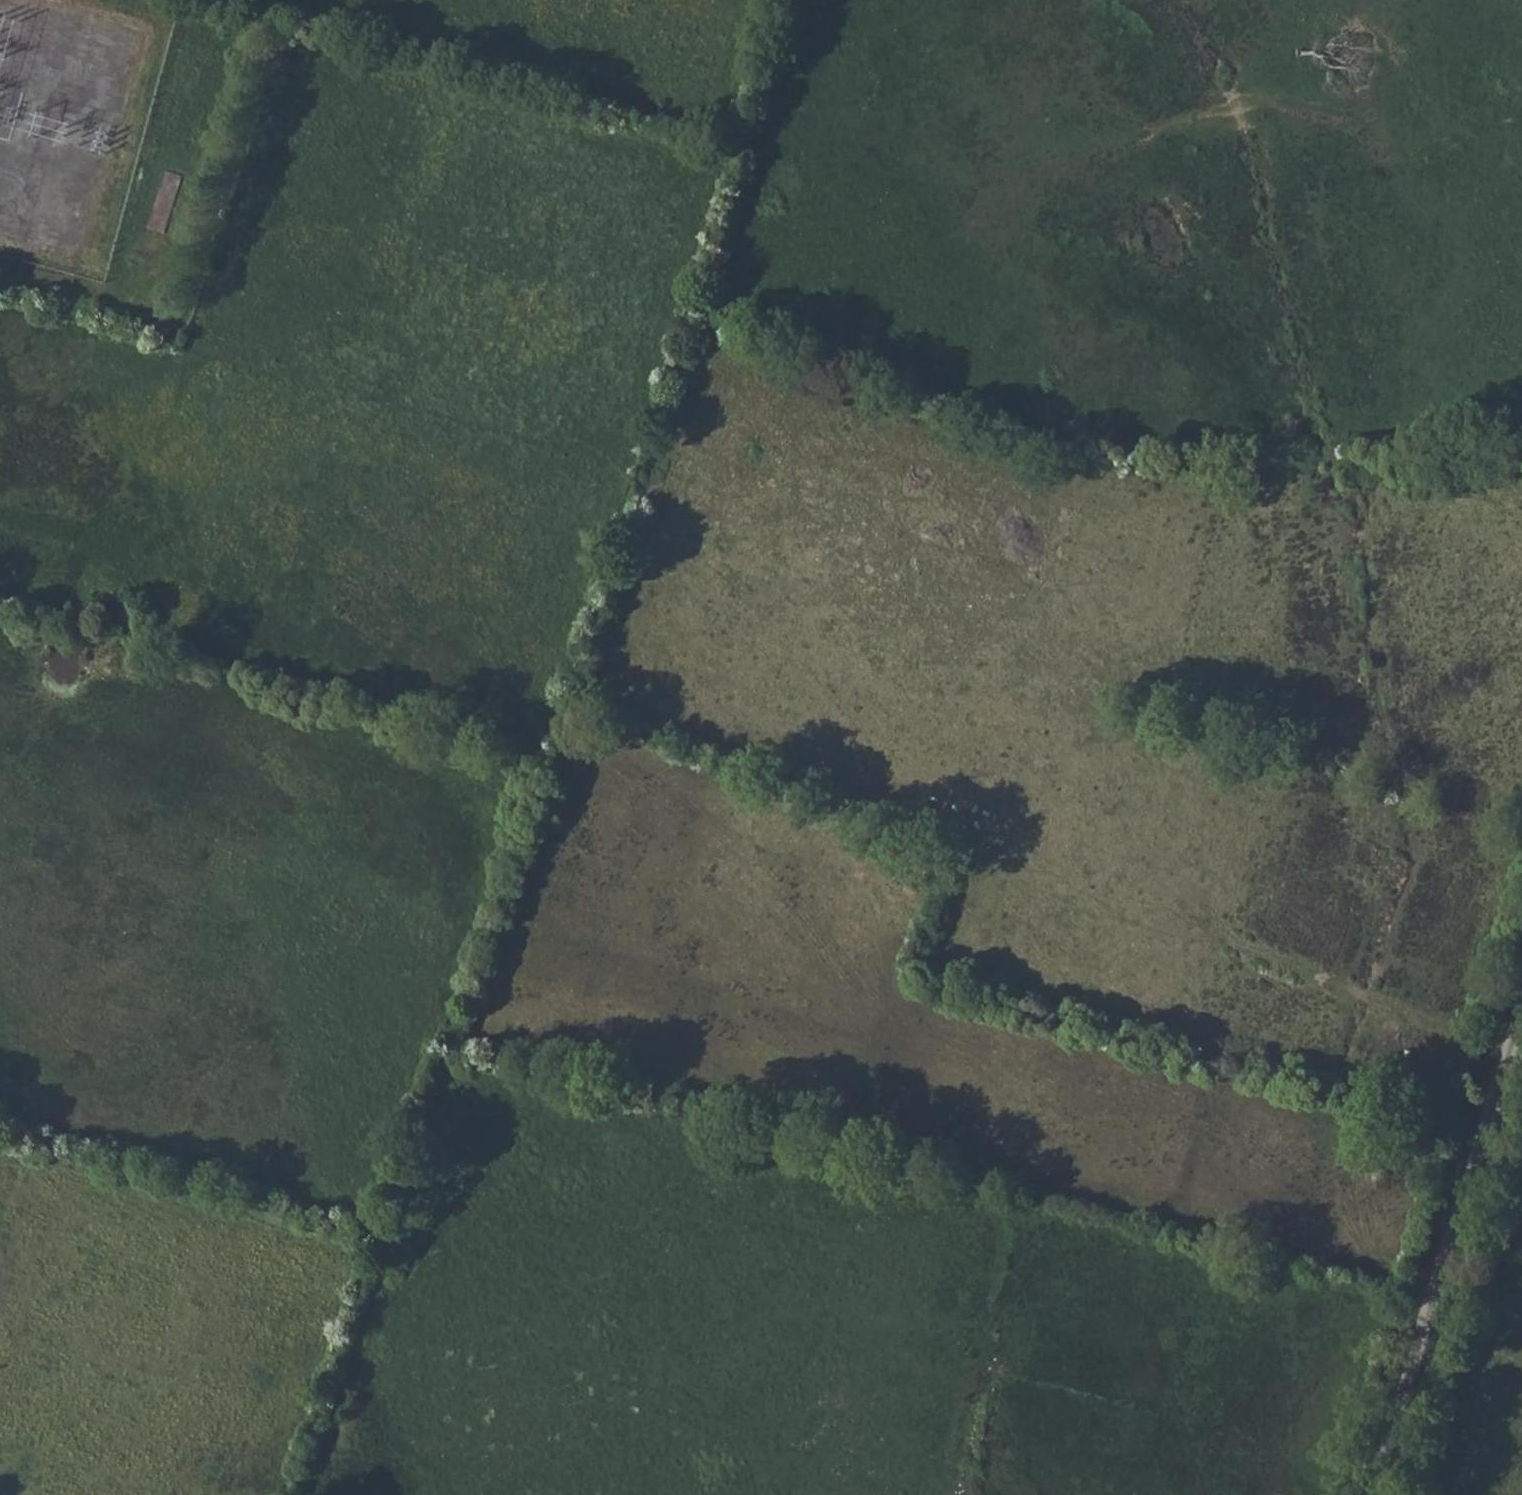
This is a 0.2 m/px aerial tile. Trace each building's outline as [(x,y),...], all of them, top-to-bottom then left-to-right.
[(168,231),(187,175),(169,169),(151,225),(168,231)]
